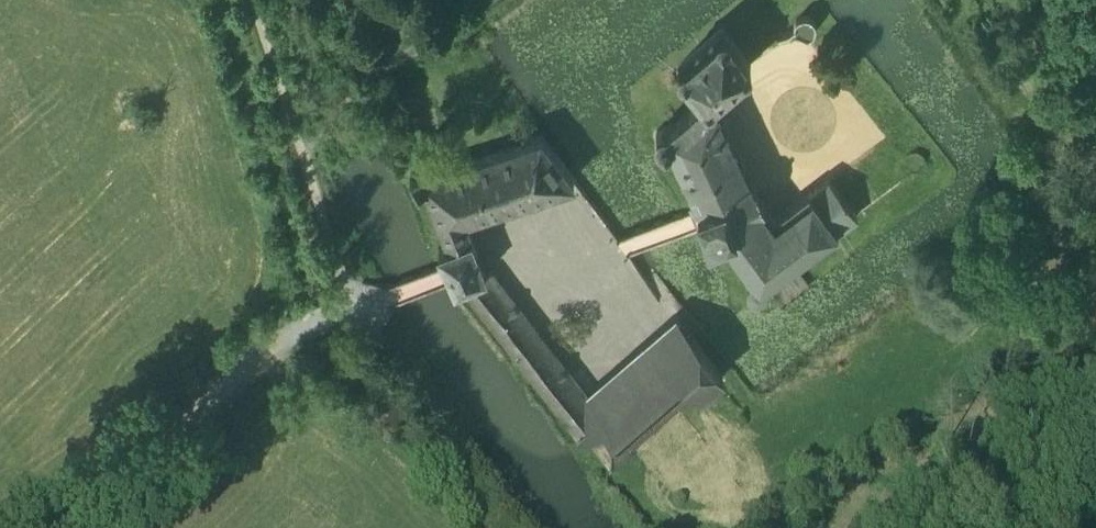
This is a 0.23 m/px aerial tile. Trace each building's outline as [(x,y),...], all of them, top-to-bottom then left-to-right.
[(795,28),(795,30),(796,32),(796,34),(798,35),(799,37),(801,38),(803,38),(805,39),(807,39),(809,38),(811,37),(812,36),(814,34),(815,33),(815,31),(816,29),(816,27),(815,25),(814,23),(813,21),(811,20),(810,19),(808,18),(806,18),(804,18),(802,19),(800,20),(798,21),(797,22),(796,24),(795,26),(795,28)] [(748,273),(747,275),(747,277),(746,280),(747,283),(749,287),(751,289),(755,291),(759,291),(762,291),(766,289),(768,286),(769,277),(859,211),(829,175),(775,217),(761,190),(717,93),(754,63),(724,25),(674,65),(699,95),(661,125),(659,127),(657,128),(656,130),(655,132),(654,134),(654,136),(654,139),(655,141),(655,142),(657,144),(658,146),(659,147),(661,148),(663,149),(665,149),(685,190),(699,220),(706,235),(718,228),(748,273)] [(460,284),(484,272),(481,266),(467,221),(577,183),(542,135),(476,154),(409,174),(414,190),(424,187),(444,243),(436,246),(449,277),(452,283),(453,287),(460,284)] [(905,164),(906,166),(906,167),(907,168),(908,169),(910,170),(911,170),(913,170),(914,171),(916,170),(917,170),(918,169),(919,168),(920,167),(921,166),(922,164),(922,163),(922,161),(922,160),(921,158),(920,157),(919,156),(918,155),(917,154),(916,154),(914,154),(913,154),(911,154),(910,154),(908,155),(907,156),(906,157),(906,158),(905,160),(905,161),(905,163),(905,164)] [(484,272),(460,284),(610,473),(699,401),(706,410),(727,394),(717,382),(725,376),(689,331),(661,352),(598,405),(493,268),(484,272)]
